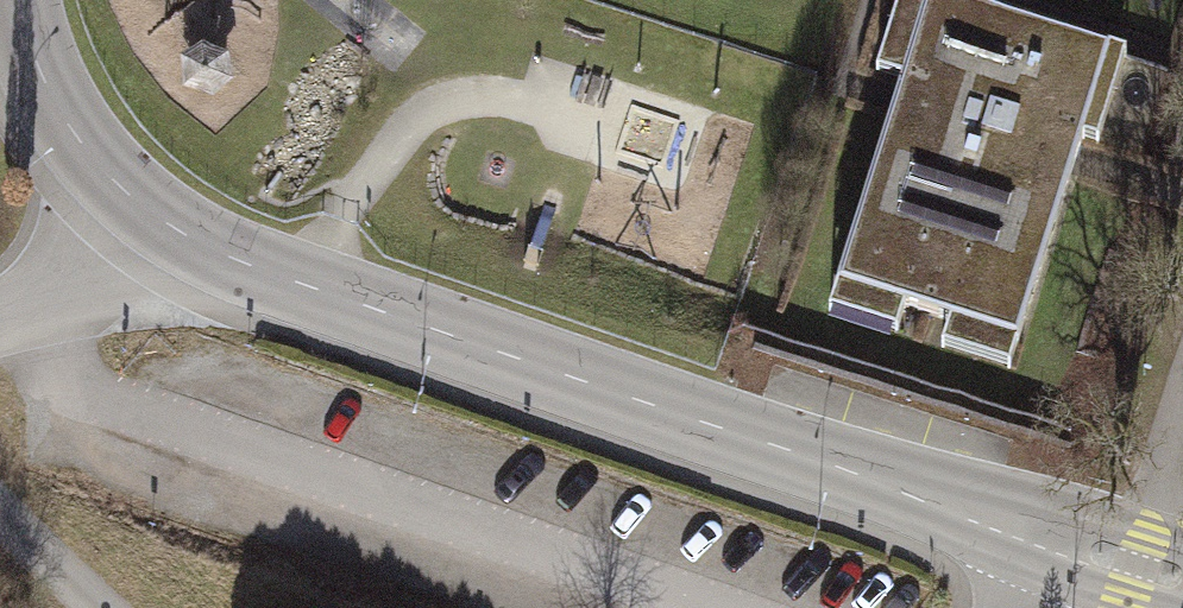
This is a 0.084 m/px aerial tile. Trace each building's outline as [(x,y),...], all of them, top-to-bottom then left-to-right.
[(949,0),(928,0),(837,285),(1018,342),(1111,51),(949,0)] [(689,208),(713,93),(640,77),(616,192),(689,208)]
